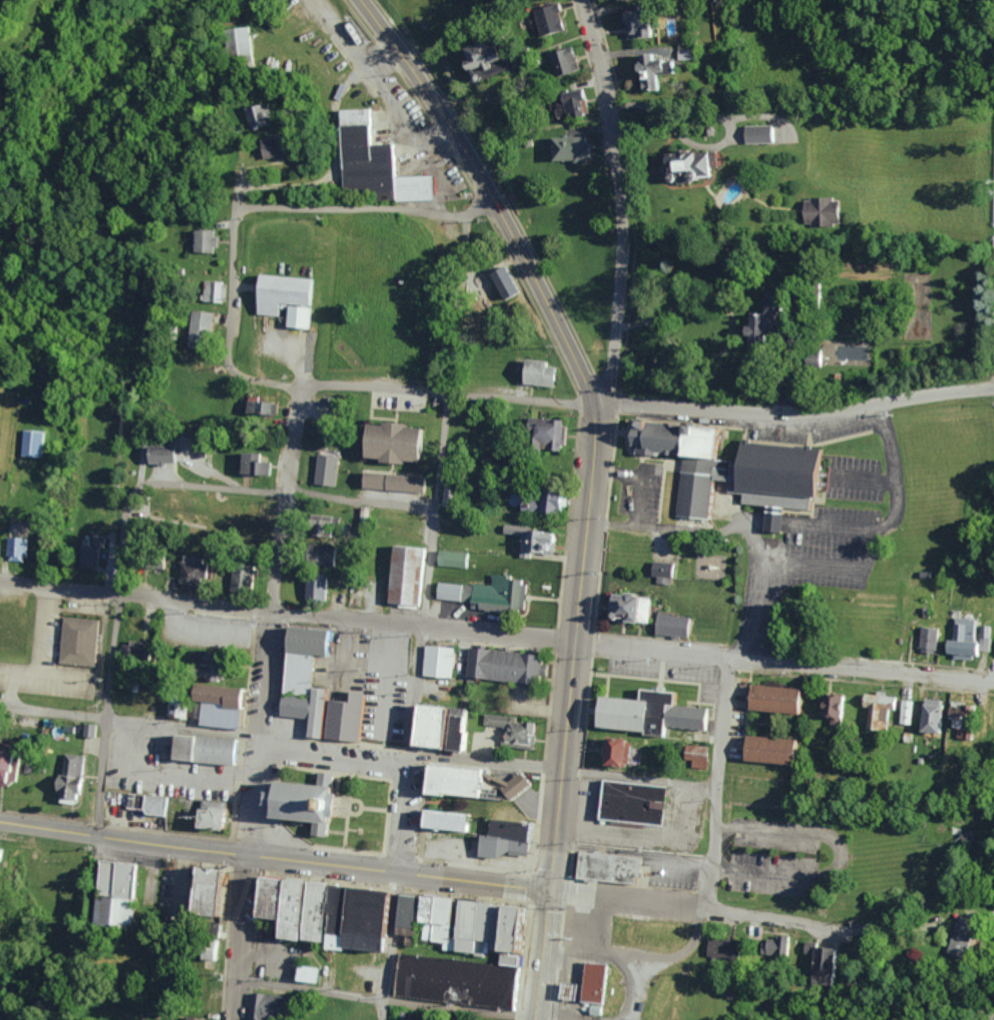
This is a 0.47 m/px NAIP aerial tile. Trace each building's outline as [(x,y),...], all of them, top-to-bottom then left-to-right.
[(556,3),(531,6),(535,34),(559,31),(556,3)] [(658,17),(632,18),(631,14),(623,14),(624,37),(653,36),(653,29),(658,29),(658,17)] [(249,25),(252,68),(227,70),(224,27),(249,25)] [(474,37),(453,47),(457,57),(451,60),(457,74),(485,61),(474,37)] [(575,69),(568,45),(546,51),(553,75),(575,69)] [(675,60),(655,61),(654,52),(634,54),(635,61),(629,62),(631,78),(635,77),(636,90),(659,88),(658,73),(676,72),(675,60)] [(550,94),(554,116),(569,114),(570,115),(585,113),(581,89),(550,94)] [(267,103),(247,108),(252,129),(273,124),(267,103)] [(338,110),(343,192),(379,190),(380,201),(435,197),(434,173),(399,175),(397,141),(376,142),(374,108),(338,110)] [(742,142),(776,142),(776,124),(742,125),(742,142)] [(546,137),(547,160),(585,159),(584,136),(546,137)] [(268,162),(296,159),(294,137),(265,140),(268,162)] [(720,165),(719,154),(713,154),(713,151),(687,153),(687,149),(671,150),(672,158),(660,159),(662,170),(672,169),(673,178),(707,175),(706,167),(720,165)] [(801,197),(801,224),(837,225),(838,198),(801,197)] [(213,252),(214,230),(193,229),(192,251),(213,252)] [(488,268),(506,303),(521,296),(503,260),(488,268)] [(251,314),(281,316),(281,326),(310,328),(313,278),(253,274),(251,314)] [(220,281),(202,281),(202,301),(220,301),(220,281)] [(766,302),(756,301),(755,313),(741,312),(740,325),(737,325),(736,340),(754,341),(754,332),(765,332),(766,302)] [(200,326),(210,327),(211,312),(188,310),(186,337),(199,338),(200,326)] [(820,366),(820,350),(799,350),(799,366),(820,366)] [(523,384),(525,360),(548,362),(547,368),(556,368),(554,387),(523,384)] [(255,401),(255,393),(243,393),(243,414),(273,415),(274,401),(255,401)] [(565,420),(532,416),(529,446),(562,450),(565,420)] [(726,427),(700,425),(699,433),(695,433),(696,422),(643,417),(642,427),(635,426),(633,446),(638,447),(637,454),(661,456),(662,451),(668,452),(668,454),(684,456),(678,515),(713,519),(717,480),(730,481),(728,493),(743,494),(742,504),(810,511),(811,495),(822,496),(827,450),(817,449),(817,445),(809,445),(809,448),(754,442),(754,439),(747,439),(747,441),(744,441),(742,461),(723,459),(726,427)] [(423,461),(406,459),(406,464),(380,462),(380,459),(367,458),(370,424),(387,425),(387,422),(410,424),(410,429),(426,430),(423,461)] [(49,431),(28,428),(25,454),(45,457),(49,431)] [(170,445),(142,445),(143,462),(171,462),(170,445)] [(256,452),(236,452),(235,473),(266,474),(266,461),(255,461),(256,452)] [(313,483),(317,454),(339,457),(335,486),(313,483)] [(423,493),(363,488),(364,471),(424,476),(423,493)] [(565,489),(544,486),(543,497),(524,494),(522,509),(562,515),(565,489)] [(313,536),(341,539),(342,516),(315,513),(313,536)] [(532,526),(504,523),(503,533),(523,535),(520,556),(531,557),(532,551),(553,553),(555,542),(558,542),(559,535),(551,534),(551,530),(532,528),(532,526)] [(11,560),(31,560),(31,538),(11,537),(11,560)] [(98,539),(79,539),(78,568),(97,568),(98,539)] [(335,571),(305,567),(308,544),(338,547),(335,571)] [(392,546),(385,603),(416,607),(423,550),(392,546)] [(471,553),(440,550),(439,566),(469,569),(471,553)] [(161,554),(143,555),(144,567),(162,567),(161,554)] [(178,581),(202,583),(205,557),(180,555),(178,581)] [(674,563),(651,562),(650,576),(656,576),(656,583),(674,584),(674,563)] [(230,586),(249,587),(250,565),(231,564),(230,586)] [(329,575),(308,572),(305,598),(325,600),(329,575)] [(438,599),(472,603),(472,608),(523,614),(524,610),(527,609),(529,584),(526,584),(526,580),(513,578),(513,574),(493,572),(491,584),(475,582),(475,585),(441,581),(438,599)] [(648,621),(649,596),(602,595),(602,620),(648,621)] [(64,610),(96,613),(92,660),(60,658),(64,610)] [(654,635),(689,636),(690,615),(654,614),(654,635)] [(954,614),(991,617),(988,668),(950,664),(954,614)] [(910,624),(939,628),(936,659),(907,655),(910,624)] [(331,630),(291,626),(288,651),(315,654),(328,656),(331,630)] [(141,654),(140,640),(127,641),(127,646),(120,646),(120,656),(141,654)] [(428,644),(425,676),(455,679),(458,647),(428,644)] [(474,647),(547,655),(544,685),(470,676),(474,647)] [(315,654),(288,651),(279,714),(312,718),(315,698),(309,697),(315,654)] [(215,680),(215,665),(188,664),(188,676),(203,676),(203,680),(215,680)] [(752,678),(749,713),(800,718),(802,683),(752,678)] [(243,730),(202,726),(205,701),(189,700),(191,682),(247,688),(243,730)] [(312,718),(310,735),(324,736),(330,689),(316,688),(315,698),(312,718)] [(682,692),(646,688),(645,701),(606,697),(604,728),(643,732),(643,735),(670,737),(669,741),(709,745),(712,707),(681,705),(682,692)] [(864,690),(860,733),(891,738),(895,695),(864,690)] [(366,694),(362,740),(329,737),(332,701),(353,703),(354,693),(366,694)] [(829,717),(829,721),(842,722),(845,696),(819,693),(816,716),(829,717)] [(902,700),(912,702),(910,727),(900,726),(902,700)] [(923,702),(941,703),(941,740),(921,739),(923,702)] [(403,744),(433,748),(438,707),(408,703),(403,744)] [(451,749),(423,747),(427,706),(455,709),(451,749)] [(956,727),(956,730),(960,730),(961,707),(945,707),(944,718),(949,718),(949,727),(956,727)] [(467,751),(471,709),(457,708),(453,750),(467,751)] [(484,734),(486,714),(517,717),(517,723),(525,723),(525,721),(538,723),(536,750),(504,747),(503,755),(471,752),(472,732),(484,734)] [(94,737),(95,724),(83,723),(82,736),(94,737)] [(240,740),(182,735),(180,760),(238,765),(240,740)] [(748,737),(747,760),(794,770),(798,744),(748,737)] [(627,766),(628,739),(600,738),(599,764),(627,766)] [(683,759),(691,759),(691,767),(706,768),(707,745),(684,744),(683,759)] [(10,789),(0,787),(0,749),(14,752),(10,789)] [(63,749),(61,771),(56,770),(56,786),(80,789),(82,752),(63,749)] [(487,770),(438,765),(433,769),(430,795),(449,797),(449,793),(484,797),(487,770)] [(502,787),(512,799),(532,783),(522,770),(502,787)] [(275,793),(274,805),(280,806),(279,817),(316,821),(315,835),(329,836),(330,823),(335,824),(336,818),(343,819),(346,794),(340,794),(341,787),(335,786),(336,773),(320,771),(318,786),(283,783),(281,794),(275,793)] [(602,780),(668,787),(664,828),(598,821),(602,780)] [(144,793),(164,796),(163,815),(143,811),(144,793)] [(226,829),(202,826),(203,807),(212,808),(213,805),(227,806),(226,829)] [(468,814),(427,809),(425,826),(467,831),(468,814)] [(534,824),(496,819),(494,835),(532,840),(534,824)] [(532,842),(485,836),(482,855),(501,858),(510,852),(530,855),(532,842)] [(9,865),(11,849),(0,848),(0,872),(1,864),(9,865)] [(578,848),(639,854),(636,883),(575,877),(578,848)] [(100,858),(133,862),(130,925),(111,930),(94,922),(100,858)] [(199,865),(194,913),(221,916),(226,868),(199,865)] [(288,877),(264,875),(260,915),(283,918),(288,877)] [(289,877),(281,937),(301,939),(309,880),(289,877)] [(309,880),(302,938),(323,941),(330,882),(309,880)] [(330,882),(323,946),(341,948),(348,884),(330,882)] [(356,884),(348,945),(389,950),(396,889),(356,884)] [(405,891),(400,932),(407,933),(406,944),(418,945),(424,893),(405,891)] [(410,895),(392,894),(390,934),(409,935),(410,895)] [(426,894),(420,940),(441,943),(440,950),(450,951),(458,898),(426,894)] [(459,897),(453,952),(478,955),(480,936),(490,937),(493,901),(459,897)] [(529,904),(525,952),(519,951),(518,966),(498,963),(500,950),(489,949),(494,901),(529,904)] [(973,931),(957,924),(946,952),(962,958),(973,931)] [(733,958),(734,938),(706,937),(705,957),(733,958)] [(789,954),(789,938),(760,938),(760,954),(789,954)] [(829,985),(831,947),(814,946),(814,941),(801,941),(800,953),(809,953),(808,984),(829,985)] [(218,959),(217,945),(197,946),(197,960),(218,959)] [(406,953),(498,963),(518,966),(525,967),(521,1009),(401,995),(406,953)] [(589,959),(585,1000),(607,1003),(611,962),(589,959)] [(316,968),(294,964),(292,980),(314,984),(316,968)] [(565,997),(567,980),(582,982),(580,999),(565,997)] [(572,1000),(573,984),(557,982),(555,998),(572,1000)] [(280,994),(248,993),(247,1019),(250,1019),(279,1019),(280,994)]
